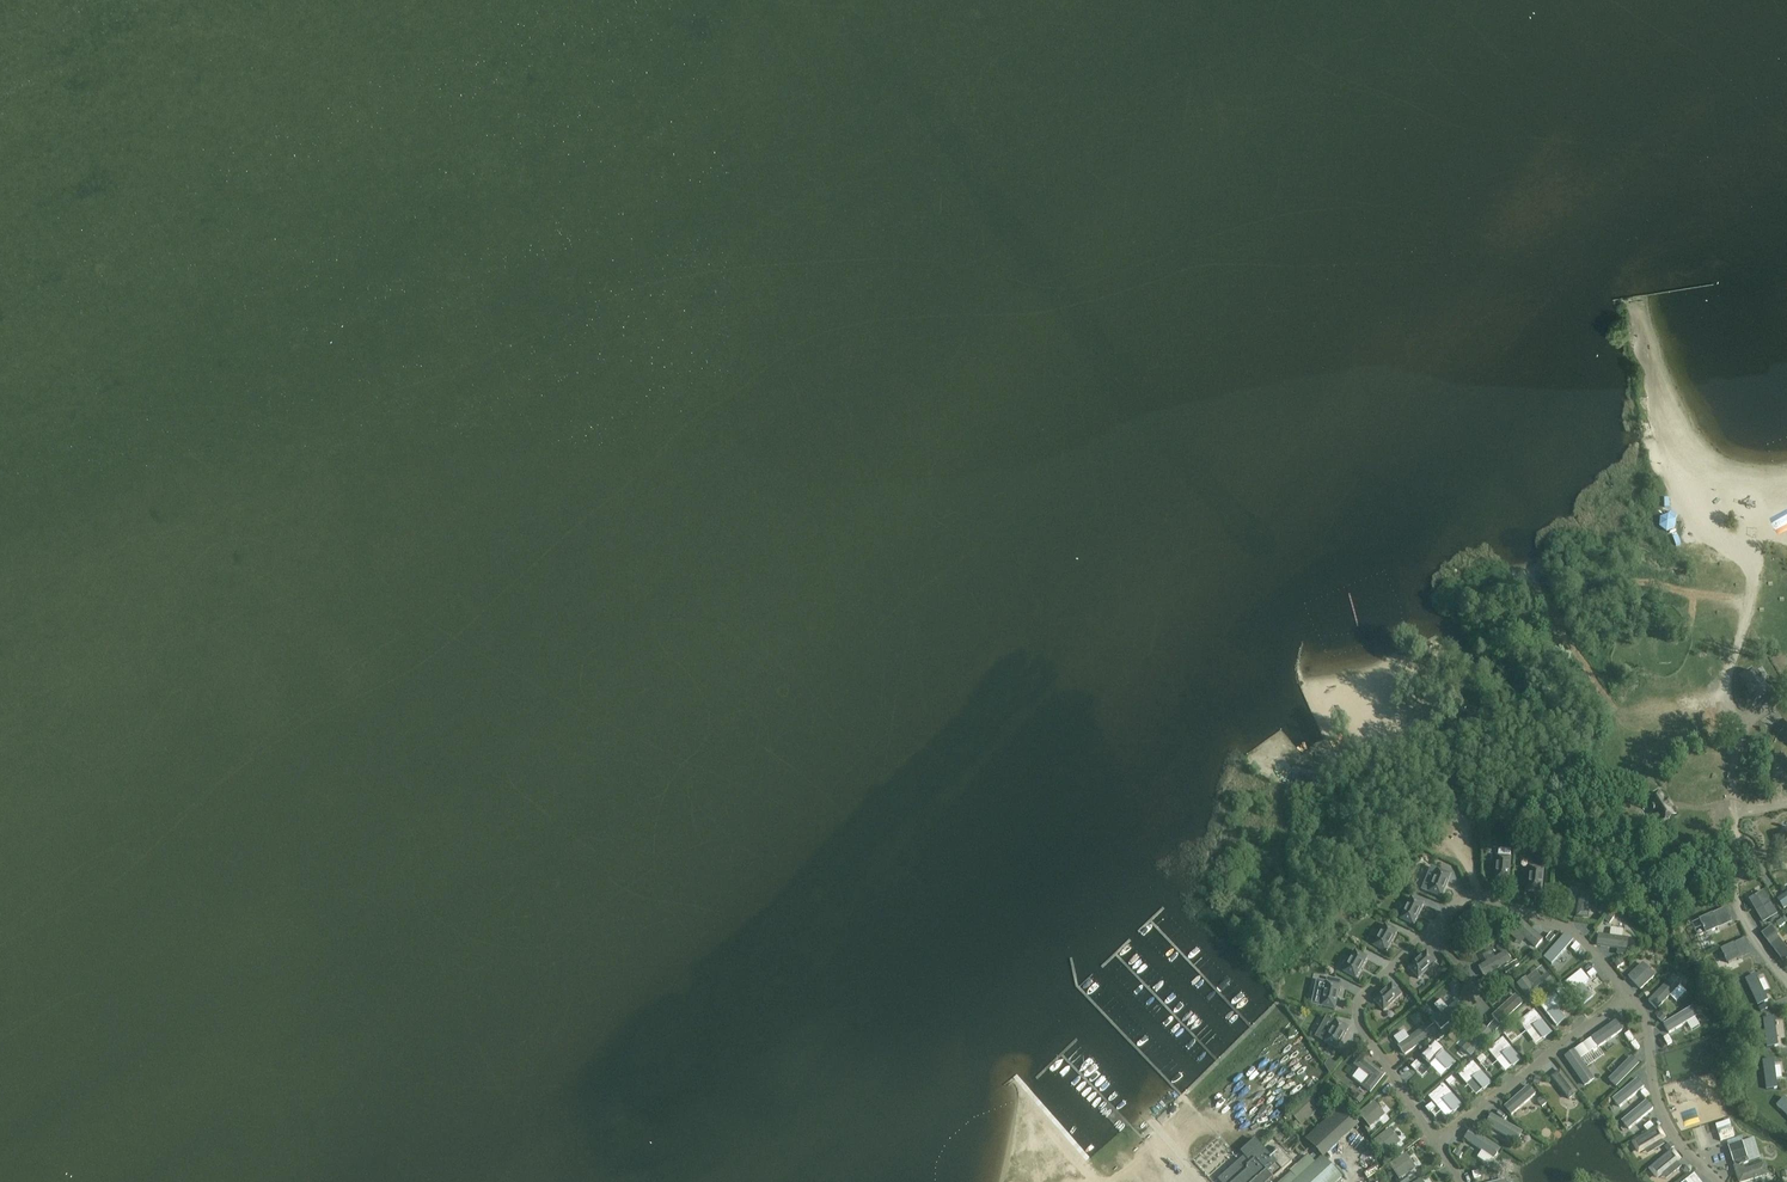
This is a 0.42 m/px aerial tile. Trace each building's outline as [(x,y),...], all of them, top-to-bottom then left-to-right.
[(1663,796),(1650,804),(1661,823),(1674,814),(1663,796)] [(1497,856),(1495,881),(1509,882),(1511,857),(1497,856)] [(1530,867),(1527,892),(1542,893),(1544,868),(1530,867)] [(1441,898),(1451,875),(1437,870),(1428,892),(1441,898)] [(1778,885),(1786,901),(1786,880),(1778,885)] [(1581,889),(1577,916),(1588,918),(1592,890),(1581,889)] [(1763,891),(1749,900),(1763,923),(1778,914),(1763,891)] [(1546,901),(1553,906),(1557,901),(1550,896),(1546,901)] [(1413,926),(1424,904),(1411,897),(1400,920),(1413,926)] [(1602,906),(1597,912),(1601,916),(1607,910),(1602,906)] [(1725,908),(1699,919),(1706,934),(1732,922),(1725,908)] [(1471,910),(1453,926),(1462,937),(1480,920),(1471,910)] [(1609,913),(1604,920),(1609,924),(1614,917),(1609,913)] [(1519,918),(1512,926),(1536,947),(1542,939),(1519,918)] [(1785,923),(1782,919),(1776,923),(1779,927),(1785,923)] [(1385,953),(1397,931),(1385,924),(1373,946),(1385,953)] [(1762,934),(1782,961),(1786,958),(1786,949),(1777,936),(1778,935),(1772,927),(1762,934)] [(1702,932),(1696,935),(1704,951),(1710,948),(1702,932)] [(1552,965),(1574,941),(1565,933),(1544,957),(1552,965)] [(1555,936),(1551,933),(1546,939),(1550,942),(1555,936)] [(1599,936),(1597,946),(1618,949),(1617,954),(1625,956),(1626,951),(1627,951),(1629,939),(1599,936)] [(1750,952),(1745,939),(1720,949),(1727,963),(1750,952)] [(1576,942),(1571,948),(1575,952),(1581,946),(1576,942)] [(1356,979),(1368,957),(1355,951),(1343,972),(1356,979)] [(1506,951),(1478,968),(1484,976),(1511,961),(1506,951)] [(1418,979),(1437,962),(1427,952),(1409,968),(1418,979)] [(1511,964),(1513,969),(1520,965),(1517,960),(1511,964)] [(1621,960),(1615,964),(1618,968),(1624,964),(1621,960)] [(1629,977),(1640,989),(1654,976),(1642,964),(1629,977)] [(1589,980),(1581,970),(1566,982),(1584,1004),(1591,998),(1582,985),(1589,980)] [(1590,979),(1596,974),(1593,970),(1587,975),(1590,979)] [(1546,972),(1522,991),(1529,1001),(1554,982),(1546,972)] [(1756,974),(1745,979),(1757,1005),(1768,1000),(1756,974)] [(1673,976),(1649,1001),(1657,1009),(1682,984),(1673,976)] [(1335,1010),(1340,986),(1326,983),(1321,1007),(1335,1010)] [(1384,1011),(1402,995),(1392,984),(1374,1001),(1384,1011)] [(1559,995),(1565,990),(1562,986),(1555,991),(1559,995)] [(1561,1002),(1553,992),(1539,1004),(1556,1026),(1564,1020),(1554,1008),(1561,1002)] [(1515,995),(1492,1016),(1499,1024),(1522,1003),(1515,995)] [(1458,1000),(1434,1021),(1441,1029),(1465,1008),(1458,1000)] [(1765,1004),(1758,1007),(1760,1012),(1767,1009),(1765,1004)] [(1691,1008),(1664,1025),(1669,1032),(1697,1017),(1691,1008)] [(1543,1039),(1551,1033),(1534,1011),(1519,1022),(1527,1032),(1534,1026),(1543,1039)] [(1666,1018),(1660,1012),(1656,1016),(1662,1022),(1666,1018)] [(1774,1017),(1763,1019),(1767,1047),(1778,1046),(1774,1017)] [(1337,1050),(1349,1028),(1336,1021),(1324,1042),(1337,1050)] [(1491,1024),(1497,1030),(1500,1026),(1494,1021),(1491,1024)] [(1616,1021),(1592,1037),(1599,1047),(1623,1031),(1616,1021)] [(1431,1026),(1440,1039),(1443,1036),(1434,1024),(1431,1026)] [(1497,1030),(1491,1024),(1487,1028),(1493,1034),(1497,1030)] [(1440,1039),(1431,1026),(1428,1029),(1437,1041),(1440,1039)] [(1484,1026),(1463,1049),(1471,1056),(1492,1033),(1484,1026)] [(1424,1028),(1399,1046),(1405,1055),(1430,1036),(1424,1028)] [(1505,1037),(1512,1032),(1508,1028),(1502,1033),(1505,1037)] [(1629,1032),(1625,1035),(1629,1042),(1634,1039),(1629,1032)] [(1668,1036),(1664,1039),(1668,1046),(1672,1043),(1668,1036)] [(1503,1038),(1488,1050),(1496,1060),(1503,1054),(1513,1066),(1521,1060),(1503,1038)] [(1591,1038),(1575,1049),(1581,1058),(1597,1047),(1591,1038)] [(1635,1042),(1632,1044),(1635,1050),(1640,1047),(1635,1042)] [(1435,1045),(1427,1052),(1448,1073),(1457,1064),(1435,1045)] [(1575,1050),(1565,1057),(1585,1087),(1595,1080),(1575,1050)] [(1480,1064),(1486,1059),(1483,1055),(1477,1060),(1480,1064)] [(1377,1084),(1385,1075),(1361,1056),(1353,1065),(1377,1084)] [(1632,1057),(1609,1080),(1616,1087),(1639,1065),(1632,1057)] [(1324,1065),(1329,1073),(1335,1063),(1328,1059),(1324,1065)] [(1774,1059),(1762,1061),(1766,1089),(1777,1088),(1774,1059)] [(1473,1061),(1463,1071),(1479,1093),(1492,1084),(1473,1061)] [(1415,1071),(1421,1065),(1417,1062),(1411,1067),(1415,1071)] [(1560,1071),(1551,1077),(1568,1099),(1576,1092),(1560,1071)] [(1542,1078),(1536,1076),(1533,1084),(1539,1085),(1542,1078)] [(1449,1086),(1455,1081),(1452,1077),(1445,1082),(1449,1086)] [(1637,1080),(1613,1099),(1619,1107),(1644,1087),(1637,1080)] [(1444,1084),(1433,1093),(1452,1117),(1462,1106),(1444,1084)] [(1529,1086),(1505,1107),(1512,1115),(1536,1094),(1529,1086)] [(1206,1096),(1215,1103),(1221,1094),(1212,1087),(1206,1096)] [(1644,1090),(1641,1093),(1646,1099),(1650,1096),(1644,1090)] [(1360,1104),(1364,1099),(1357,1093),(1353,1098),(1360,1104)] [(1542,1097),(1538,1100),(1542,1106),(1546,1103),(1542,1097)] [(1776,1105),(1786,1116),(1786,1100),(1785,1097),(1776,1105)] [(1646,1101),(1622,1122),(1628,1131),(1653,1109),(1646,1101)] [(1373,1102),(1359,1115),(1370,1128),(1384,1115),(1373,1102)] [(1429,1112),(1435,1107),(1432,1103),(1426,1108),(1429,1112)] [(1342,1106),(1308,1138),(1326,1158),(1360,1125),(1342,1106)] [(1492,1115),(1486,1125),(1515,1142),(1521,1131),(1492,1115)] [(1292,1130),(1279,1116),(1267,1127),(1280,1140),(1292,1130)] [(1477,1130),(1481,1123),(1476,1120),(1472,1127),(1477,1130)] [(1644,1127),(1647,1131),(1653,1126),(1649,1123),(1644,1127)] [(1658,1127),(1632,1142),(1638,1152),(1663,1137),(1658,1127)] [(1400,1143),(1389,1129),(1374,1141),(1385,1155),(1400,1143)] [(1471,1129),(1465,1139),(1493,1158),(1499,1148),(1471,1129)] [(1748,1162),(1740,1137),(1726,1142),(1735,1167),(1748,1162)] [(1270,1155),(1257,1140),(1243,1152),(1246,1156),(1220,1180),(1222,1181),(1271,1181),(1293,1162),(1279,1147),(1270,1155)] [(1661,1146),(1663,1150),(1670,1146),(1667,1142),(1661,1146)] [(1463,1154),(1456,1150),(1453,1154),(1460,1159),(1463,1154)] [(1673,1150),(1649,1170),(1657,1179),(1681,1160),(1673,1150)] [(1399,1179),(1415,1169),(1405,1154),(1389,1165),(1399,1179)] [(1383,1159),(1386,1163),(1391,1159),(1388,1155),(1383,1159)] [(1323,1157),(1315,1163),(1309,1156),(1290,1173),(1296,1180),(1294,1181),(1338,1181),(1342,1178),(1323,1157)] [(1734,1167),(1739,1181),(1746,1181),(1768,1175),(1764,1164),(1744,1171),(1742,1164),(1734,1167)] [(1368,1177),(1370,1181),(1395,1181),(1396,1181),(1387,1165),(1368,1177)] [(1693,1170),(1690,1166),(1683,1171),(1686,1175),(1693,1170)] [(1685,1181),(1701,1181),(1694,1174),(1685,1181)]
